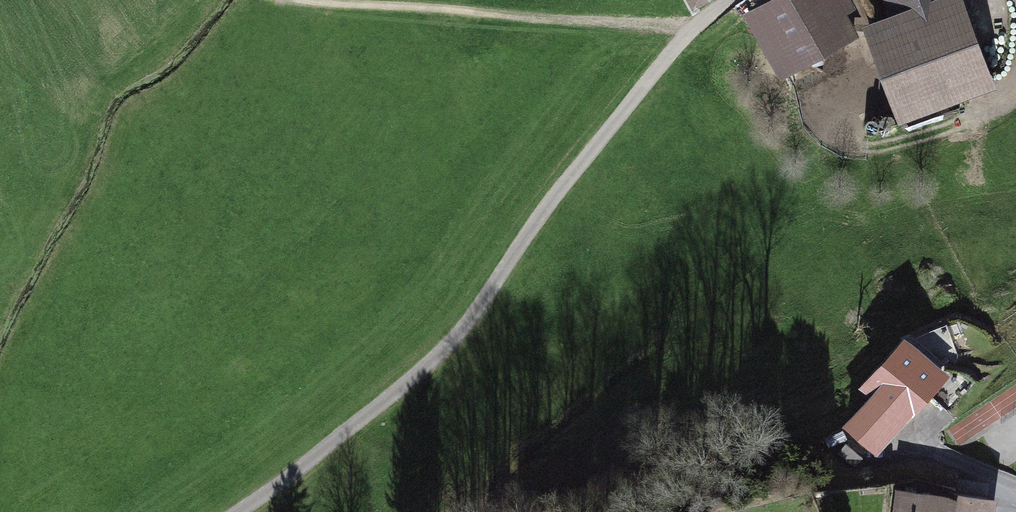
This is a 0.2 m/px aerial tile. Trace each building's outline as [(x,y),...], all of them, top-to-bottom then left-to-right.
[(749,13),(787,81),(868,36),(848,0),(772,0),(749,13)] [(873,23),(905,115),(999,82),(971,0),(886,0),(892,16),(873,23)] [(872,399),(843,431),(877,461),(949,378),(904,339),(861,389),(872,399)] [(900,491),(897,511),(992,511),(994,503),(900,491)]
